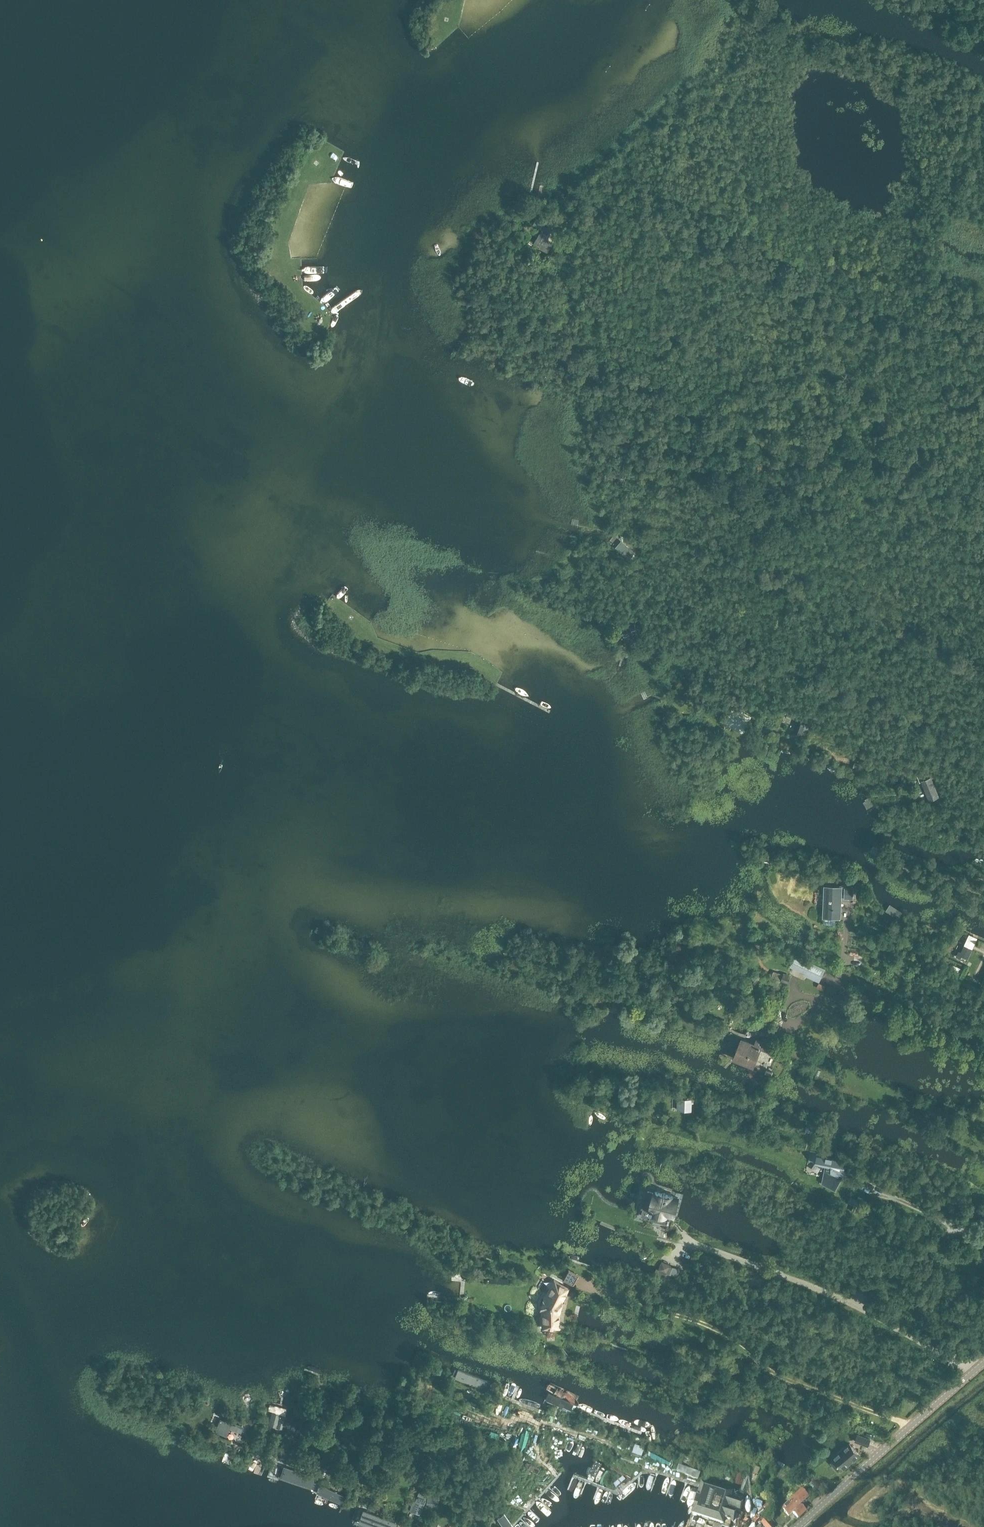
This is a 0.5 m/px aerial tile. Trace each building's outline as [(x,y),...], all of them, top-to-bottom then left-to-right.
[(545,223),(536,218),(533,224),(538,227),(539,225),(543,227),(542,228),(537,237),(534,242),(540,246),(539,247),(548,251),(553,241),(547,238),(553,226),(546,222),(545,223)] [(629,559),(635,552),(621,541),(615,548),(629,559)] [(625,638),(638,633),(634,622),(621,627),(625,638)] [(742,711),(733,707),(725,721),(743,731),(752,715),(743,710),(742,711)] [(807,735),(810,724),(806,723),(807,720),(794,715),(789,729),(802,734),(802,733),(807,735)] [(859,772),(861,764),(855,762),(852,771),(859,772)] [(940,796),(933,777),(934,777),(932,771),(918,776),(921,782),(923,781),(930,800),(940,796)] [(862,876),(859,872),(851,880),(855,883),(862,876)] [(853,898),(853,888),(825,887),(824,917),(840,917),(841,897),(853,898)] [(940,937),(925,934),(923,943),(938,945),(940,937)] [(974,949),(979,938),(971,934),(966,945),(970,947),(973,948),(974,949)] [(813,953),(816,949),(808,944),(806,949),(813,953)] [(959,950),(956,956),(960,958),(961,957),(965,959),(966,958),(968,958),(972,949),(973,948),(970,947),(966,945),(964,945),(961,951),(959,950)] [(820,982),(826,969),(797,955),(791,967),(806,974),(805,975),(820,982)] [(788,984),(791,975),(784,973),(782,981),(788,984)] [(823,991),(826,986),(819,982),(817,987),(823,991)] [(737,994),(741,987),(733,983),(730,990),(737,994)] [(768,1043),(769,1041),(764,1039),(762,1042),(756,1039),(754,1044),(742,1039),(734,1058),(753,1066),(760,1047),(773,1052),(775,1046),(768,1043)] [(787,1064),(790,1057),(782,1053),(778,1060),(787,1064)] [(692,1110),(692,1098),(679,1097),(679,1109),(692,1110)] [(817,1155),(816,1164),(826,1166),(822,1183),(835,1190),(843,1175),(844,1174),(846,1175),(849,1170),(844,1168),(845,1166),(845,1164),(839,1160),(833,1157),(817,1155)] [(644,1207),(642,1215),(650,1218),(665,1222),(667,1215),(674,1216),(675,1209),(674,1209),(675,1204),(677,1205),(679,1197),(674,1196),(673,1195),(656,1191),(655,1191),(654,1192),(648,1190),(644,1207)] [(850,1196),(848,1201),(855,1205),(852,1210),(856,1213),(862,1201),(864,1197),(859,1195),(857,1199),(851,1196),(850,1196)] [(946,1262),(953,1248),(947,1244),(939,1258),(946,1262)] [(674,1276),(678,1269),(662,1262),(659,1270),(657,1269),(654,1275),(667,1281),(670,1274),(674,1276)] [(561,1300),(567,1289),(557,1283),(554,1290),(551,1288),(547,1297),(544,1296),(543,1299),(542,1299),(540,1306),(542,1306),(541,1309),(543,1309),(543,1317),(544,1317),(544,1319),(542,1319),(542,1323),(544,1323),(544,1327),(558,1326),(558,1313),(558,1311),(561,1310),(562,1304),(560,1302),(561,1300)] [(874,1297),(877,1287),(869,1285),(866,1295),(874,1297)] [(774,1330),(768,1337),(776,1345),(778,1342),(783,1337),(775,1330),(774,1330)] [(478,1407),(480,1400),(472,1398),(470,1404),(478,1407)] [(272,1415),(269,1423),(285,1428),(289,1429),(292,1423),(295,1418),(297,1411),(295,1411),(288,1409),(286,1414),(273,1411),(272,1415)] [(293,1423),(289,1431),(296,1435),(299,1428),(306,1416),(306,1415),(302,1412),(299,1411),(299,1412),(298,1413),(293,1423)] [(236,1423),(221,1417),(215,1431),(227,1435),(230,1427),(242,1432),(244,1425),(236,1422),(236,1423)] [(336,1421),(332,1433),(340,1435),(343,1423),(336,1421)] [(868,1446),(871,1439),(858,1434),(855,1441),(868,1446)] [(854,1462),(862,1456),(850,1442),(832,1456),(843,1469),(853,1461),(854,1462)] [(335,1459),(334,1459),(329,1456),(328,1457),(323,1467),(329,1469),(335,1459)] [(271,1460),(267,1475),(312,1489),(315,1476),(271,1460)] [(698,1479),(700,1474),(680,1466),(678,1472),(698,1479)] [(319,1481),(313,1495),(342,1507),(348,1494),(319,1481)] [(744,1506),(743,1506),(745,1501),(704,1487),(694,1518),(721,1526),(732,1526),(733,1525),(734,1526),(738,1515),(741,1516),(744,1506)] [(799,1519),(809,1509),(803,1502),(808,1497),(801,1490),(782,1508),(788,1516),(792,1512),(799,1519)] [(432,1515),(434,1506),(425,1505),(428,1496),(419,1492),(415,1503),(416,1503),(413,1511),(421,1514),(421,1513),(432,1515)] [(437,1507),(439,1496),(429,1494),(427,1505),(437,1507)] [(352,1520),(369,1526),(399,1526),(401,1521),(358,1504),(352,1520)] [(486,1520),(488,1510),(478,1508),(476,1518),(486,1520)] [(497,1518),(503,1526),(513,1526),(504,1514),(497,1518)]
